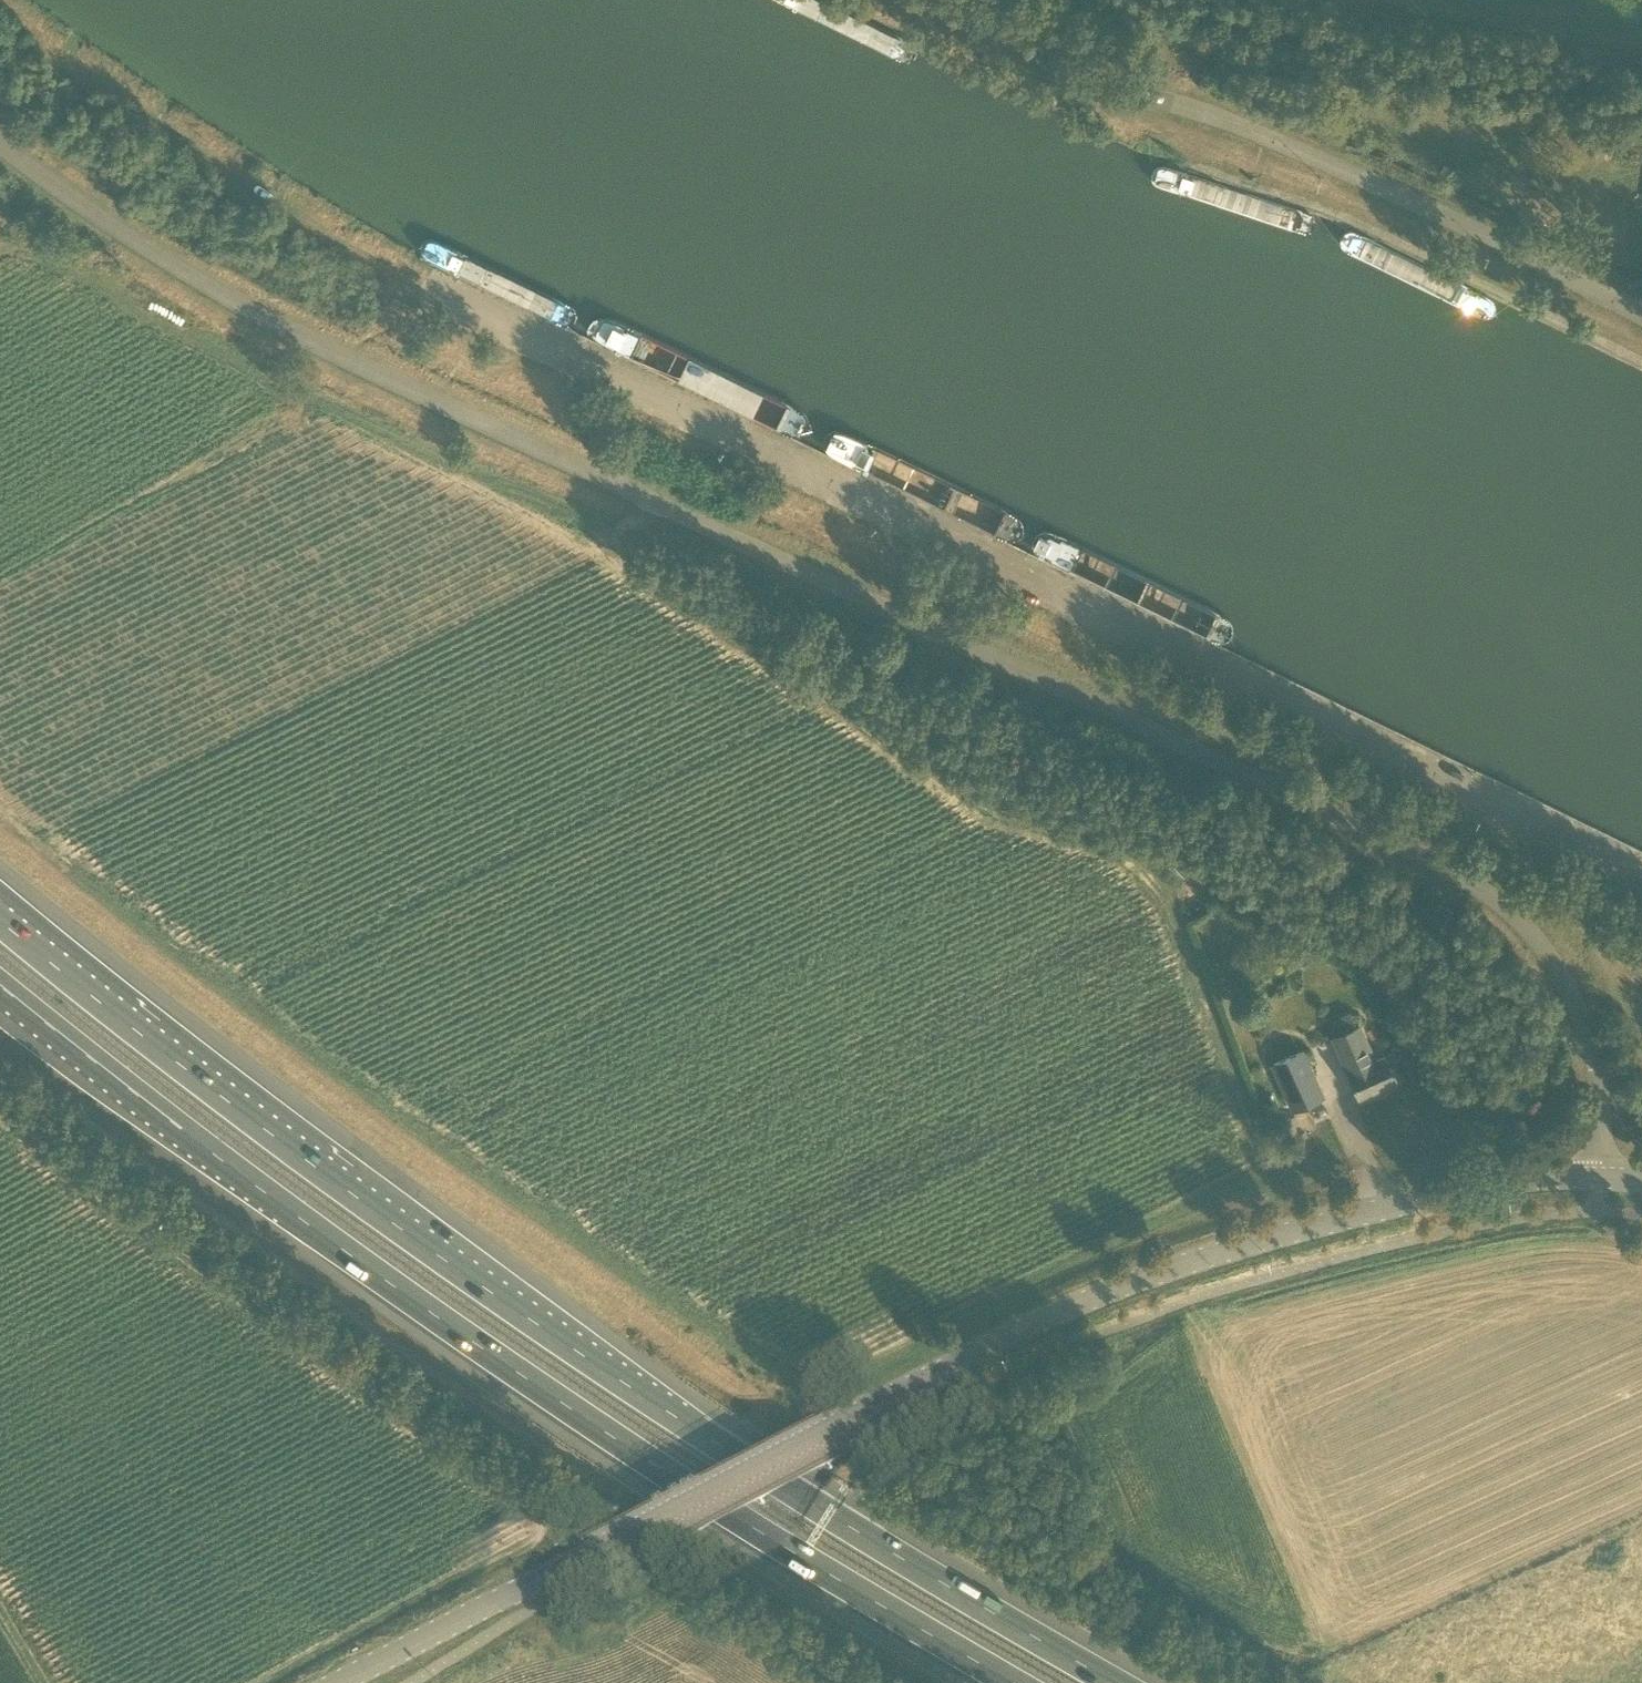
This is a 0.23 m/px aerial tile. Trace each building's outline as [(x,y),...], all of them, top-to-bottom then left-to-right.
[(1167,867),(1168,867),(1175,881),(1184,876),(1188,874),(1181,859),(1167,867)] [(1235,920),(1232,907),(1219,910),(1221,922),(1235,920)] [(1349,1011),(1326,1018),(1329,1031),(1353,1023),(1349,1011)] [(1346,1069),(1350,1067),(1363,1100),(1398,1083),(1387,1058),(1380,1061),(1362,1022),(1332,1036),(1346,1069)] [(1273,1065),(1292,1107),(1293,1111),(1326,1096),(1306,1050),(1273,1065)]
